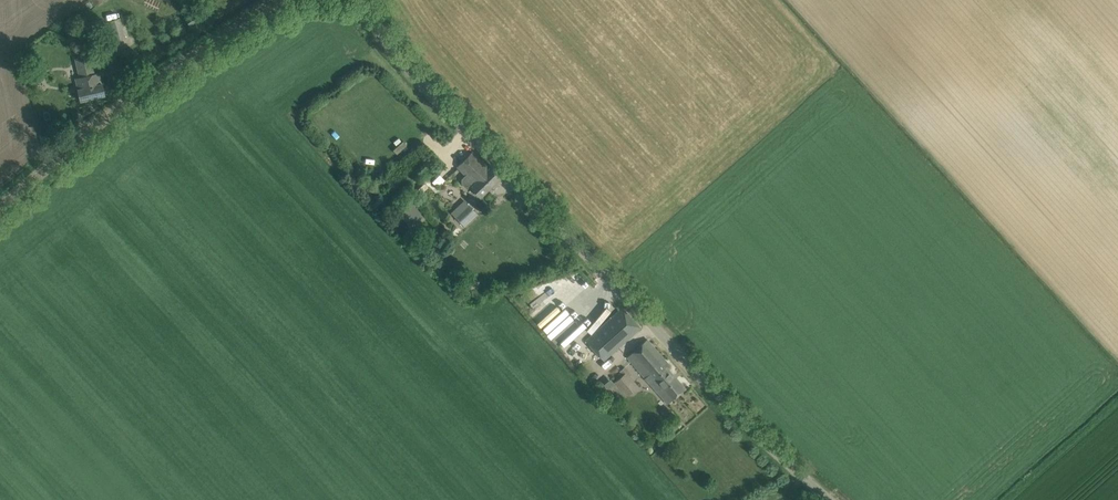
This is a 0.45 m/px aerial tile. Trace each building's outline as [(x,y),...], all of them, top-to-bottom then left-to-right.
[(182,12),(198,3),(197,0),(186,0),(178,5),(182,12)] [(185,18),(190,25),(202,17),(197,10),(185,18)] [(120,17),(109,21),(115,41),(126,38),(120,17)] [(96,73),(91,54),(74,58),(79,77),(74,78),(80,101),(105,95),(100,72),(96,73)] [(457,167),(465,176),(462,179),(461,183),(467,189),(473,189),(481,197),(501,176),(492,167),(489,169),(473,152),(457,167)] [(360,181),(373,195),(380,189),(366,175),(360,181)] [(426,219),(411,201),(398,211),(413,230),(426,219)] [(477,213),(468,204),(455,217),(464,226),(477,213)] [(575,304),(551,325),(561,335),(585,314),(575,304)] [(622,307),(586,341),(604,360),(640,327),(622,307)] [(579,342),(602,320),(597,316),(575,337),(579,342)] [(580,362),(583,358),(561,337),(557,341),(580,362)] [(627,357),(667,403),(685,388),(667,367),(669,364),(647,339),(627,357)] [(614,383),(627,397),(639,386),(630,376),(632,374),(625,366),(620,372),(623,375),(614,383)]
